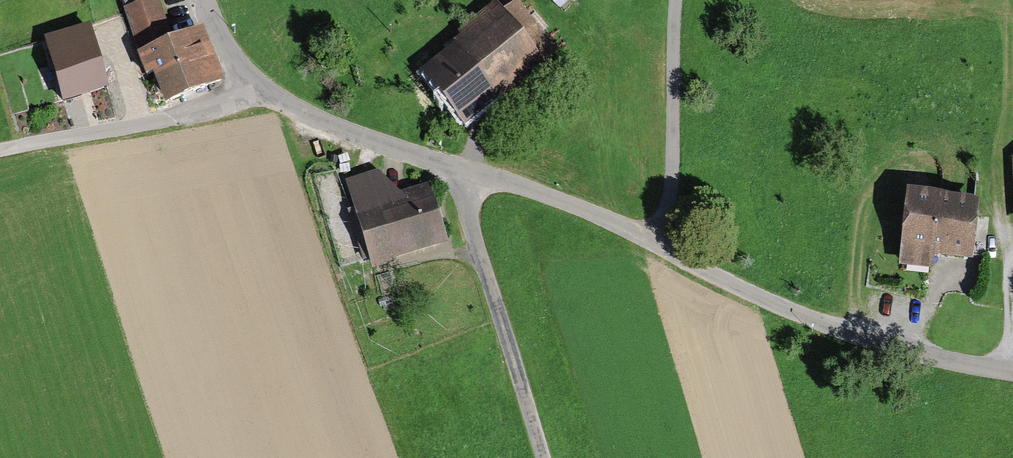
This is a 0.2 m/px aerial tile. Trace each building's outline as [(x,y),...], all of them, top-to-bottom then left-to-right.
[(153,5),(124,15),(154,101),(208,83),(190,31),(165,39),(153,5)] [(508,10),(425,76),(460,120),(543,53),(508,10)] [(87,33),(46,44),(61,97),(102,86),(87,33)] [(373,180),(343,189),(367,265),(445,240),(430,194),(382,209),(373,180)] [(967,212),(910,207),(905,259),(963,264),(967,212)]
